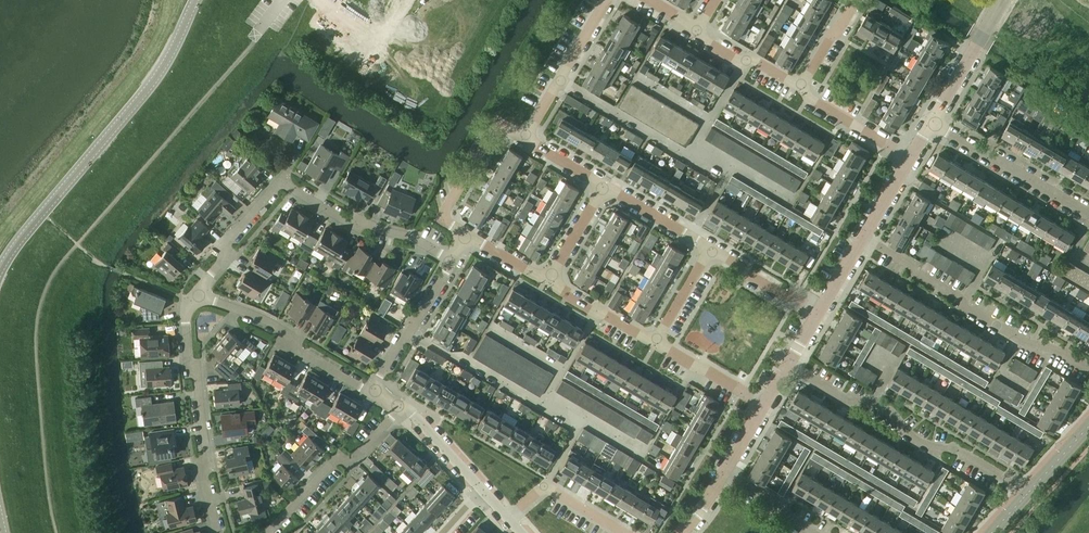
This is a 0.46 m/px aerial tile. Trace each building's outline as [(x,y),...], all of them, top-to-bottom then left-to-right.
[(752,14),(759,3),(755,0),(739,0),(736,4),(752,14)] [(825,11),(832,0),(812,0),(810,2),(825,11)] [(882,10),(886,4),(879,0),(871,0),(870,2),(882,10)] [(804,14),(819,22),(825,11),(810,2),(804,14)] [(729,16),(746,26),(752,14),(736,4),(729,16)] [(889,11),(898,17),(900,13),(892,7),(889,11)] [(779,15),(786,19),(789,15),(782,11),(779,15)] [(870,37),(880,21),(883,15),(877,12),(874,17),(868,13),(858,30),(870,37)] [(898,17),(907,22),(909,18),(900,13),(898,17)] [(617,26),(634,36),(641,24),(624,14),(617,26)] [(797,25),(812,34),(819,22),(804,14),(797,25)] [(777,19),(784,23),(786,19),(779,15),(777,19)] [(722,28),(739,37),(746,26),(729,16),(722,28)] [(870,37),(882,44),(892,28),(880,21),(870,37)] [(790,36),(805,45),(812,34),(797,25),(790,36)] [(611,37),(627,47),(634,36),(617,26),(611,37)] [(908,36),(912,38),(917,29),(913,27),(908,36)] [(882,44),(894,52),(904,35),(892,28),(882,44)] [(638,37),(646,42),(649,37),(641,32),(638,37)] [(766,37),(773,41),(775,37),(768,33),(766,37)] [(925,46),(941,56),(949,44),(932,34),(925,46)] [(651,52),(663,59),(672,43),(661,36),(651,52)] [(784,48),(799,56),(805,45),(790,36),(784,48)] [(903,45),(907,47),(912,38),(908,36),(903,45)] [(604,49),(620,58),(627,47),(611,37),(604,49)] [(759,49),(766,53),(773,41),(766,37),(759,49)] [(663,59),(674,66),(684,49),(672,43),(663,59)] [(773,57),(792,68),(799,56),(784,48),(780,45),(773,57)] [(918,58),(934,67),(941,56),(925,46),(918,58)] [(597,60),(614,70),(620,58),(604,49),(597,60)] [(674,66),(686,73),(695,56),(684,49),(674,66)] [(894,59),(898,62),(904,53),(899,51),(894,59)] [(686,73),(697,79),(707,63),(695,56),(686,73)] [(911,69),(927,79),(934,67),(918,58),(911,69)] [(889,68),(893,71),(898,62),(894,59),(889,68)] [(590,71),(607,81),(614,70),(597,60),(590,71)] [(697,79),(708,86),(718,70),(707,63),(697,79)] [(983,78),(998,87),(1005,76),(990,67),(983,78)] [(904,81),(921,91),(927,79),(911,69),(904,81)] [(708,86),(720,93),(730,77),(718,70),(708,86)] [(584,83),(600,93),(607,81),(590,71),(584,83)] [(880,83),(884,85),(890,77),(885,74),(880,83)] [(977,90),(992,99),(998,87),(983,78),(977,90)] [(897,93),(914,103),(921,91),(904,81),(897,93)] [(875,92),(879,94),(884,85),(880,83),(875,92)] [(625,95),(631,99),(638,88),(632,84),(625,95)] [(631,99),(637,102),(643,91),(638,88),(631,99)] [(724,106),(736,112),(746,96),(734,89),(724,106)] [(970,101),(985,110),(992,99),(977,90),(970,101)] [(637,102),(642,105),(649,94),(643,91),(637,102)] [(1011,95),(1018,99),(1021,95),(1014,91),(1011,95)] [(890,105),(907,115),(914,103),(897,93),(890,105)] [(642,105),(648,109),(654,98),(649,94),(642,105)] [(619,107),(624,110),(631,99),(625,95),(619,107)] [(1009,99),(1016,103),(1018,99),(1011,95),(1009,99)] [(736,112),(747,119),(757,103),(746,96),(736,112)] [(648,109),(653,112),(660,101),(654,98),(648,109)] [(862,114),(867,118),(877,101),(872,98),(862,114)] [(624,110),(630,113),(637,102),(631,99),(624,110)] [(277,130),(292,139),(296,132),(308,138),(317,123),(278,100),(269,115),(281,123),(277,130)] [(653,112),(659,116),(666,104),(660,101),(653,112)] [(961,122),(976,130),(975,129),(980,122),(978,122),(985,110),(970,101),(963,113),(966,114),(962,121),(961,122)] [(630,113),(636,117),(642,105),(637,102),(630,113)] [(747,119),(759,126),(768,110),(757,103),(747,119)] [(659,116),(665,119),(671,108),(666,104),(659,116)] [(636,117),(641,120),(648,109),(642,105),(636,117)] [(884,128),(893,133),(898,126),(899,127),(907,115),(890,105),(883,117),(888,120),(884,128)] [(1026,113),(1030,115),(1034,108),(1030,105),(1026,113)] [(665,119),(670,122),(677,111),(671,108),(665,119)] [(1030,115),(1034,117),(1038,110),(1034,108),(1030,115)] [(555,131),(567,138),(578,119),(561,109),(554,122),(559,125),(555,131)] [(641,120),(647,123),(653,112),(648,109),(641,120)] [(759,126),(770,133),(780,116),(768,110),(759,126)] [(670,122),(676,126),(683,114),(677,111),(670,122)] [(647,123),(652,127),(659,116),(653,112),(647,123)] [(676,126),(682,129),(688,118),(683,114),(676,126)] [(998,118),(1005,122),(1007,118),(1000,114),(998,118)] [(652,127),(658,130),(665,119),(659,116),(652,127)] [(770,133),(781,139),(791,123),(780,116),(770,133)] [(682,129),(687,132),(694,121),(688,118),(682,129)] [(714,124),(725,131),(729,125),(717,118),(714,124)] [(991,129),(998,133),(1005,122),(998,118),(991,129)] [(578,145),(586,131),(589,126),(578,119),(567,138),(578,145)] [(658,130),(664,133),(670,122),(665,119),(658,130)] [(1048,126),(1052,128),(1056,121),(1052,119),(1048,126)] [(687,132),(693,136),(700,124),(694,121),(687,132)] [(1002,136),(1013,142),(1022,127),(1011,121),(1002,136)] [(1052,128),(1056,131),(1060,124),(1056,121),(1052,128)] [(664,133),(669,137),(676,126),(670,122),(664,133)] [(781,139),(793,146),(802,130),(791,123),(781,139)] [(725,131),(737,137),(740,132),(729,125),(725,131)] [(669,137),(675,140),(682,129),(676,126),(669,137)] [(1013,142),(1025,149),(1034,134),(1022,127),(1013,142)] [(705,139),(711,142),(717,131),(712,128),(705,139)] [(675,140),(681,143),(687,132),(682,129),(675,140)] [(793,146),(804,153),(813,136),(802,130),(793,146)] [(578,145),(590,152),(598,138),(586,131),(578,145)] [(711,142),(716,146),(723,134),(717,131),(711,142)] [(681,143),(686,147),(693,136),(687,132),(681,143)] [(737,137),(748,144),(751,139),(740,132),(737,137)] [(1071,139),(1075,142),(1079,135),(1075,132),(1071,139)] [(716,146),(722,149),(728,138),(723,134),(716,146)] [(1025,149),(1036,156),(1045,141),(1034,134),(1025,149)] [(1075,142),(1079,144),(1083,137),(1079,135),(1075,142)] [(804,153),(816,160),(825,143),(813,136),(804,153)] [(590,152),(601,158),(609,145),(598,138),(590,152)] [(722,149),(727,152),(734,141),(728,138),(722,149)] [(827,150),(834,154),(840,142),(833,138),(827,150)] [(748,144),(759,151),(762,145),(751,139),(748,144)] [(727,152),(733,156),(740,144),(734,141),(727,152)] [(1036,156),(1047,162),(1056,147),(1045,141),(1036,156)] [(844,160),(859,169),(866,157),(869,151),(852,142),(849,148),(851,149),(844,160)] [(320,143),(304,170),(309,172),(310,170),(323,178),(321,180),(326,182),(335,168),(341,171),(350,156),(341,151),(338,155),(324,147),(324,146),(320,143)] [(733,156),(739,159),(745,148),(740,144),(733,156)] [(601,158),(612,165),(620,151),(609,145),(601,158)] [(759,151),(770,158),(774,152),(762,145),(759,151)] [(1047,162),(1059,169),(1067,154),(1056,147),(1047,162)] [(509,148),(502,160),(515,168),(522,156),(509,148)] [(739,159),(744,162),(751,151),(745,148),(739,159)] [(824,154),(831,158),(834,154),(827,150),(824,154)] [(612,165),(624,172),(632,158),(620,151),(612,165)] [(744,162),(750,166),(756,154),(751,151),(744,162)] [(770,158),(782,164),(785,159),(774,152),(770,158)] [(236,162),(228,171),(228,174),(232,178),(249,192),(262,177),(258,174),(262,169),(244,153),(236,162)] [(750,166),(755,169),(762,158),(756,154),(750,166)] [(930,169),(942,175),(950,160),(939,154),(930,169)] [(1070,176),(1079,161),(1081,157),(1076,154),(1074,158),(1067,154),(1059,169),(1070,176)] [(628,174),(640,181),(651,162),(639,155),(628,174)] [(755,169),(761,172),(768,161),(762,158),(755,169)] [(782,164),(793,171),(796,165),(785,159),(782,164)] [(502,160),(495,171),(509,179),(515,168),(502,160)] [(838,171),(853,180),(859,169),(844,160),(838,171)] [(942,175),(953,182),(962,167),(950,160),(942,175)] [(761,172),(767,176),(773,164),(768,161),(761,172)] [(1081,183),(1088,169),(1088,167),(1079,161),(1070,176),(1081,183)] [(651,188),(659,174),(662,169),(651,162),(640,181),(651,188)] [(767,176),(772,179),(779,168),(773,164),(767,176)] [(793,171),(805,178),(808,172),(796,165),(793,171)] [(953,182),(964,189),(973,174),(962,167),(953,182)] [(772,179),(778,182),(784,171),(779,168),(772,179)] [(813,172),(820,176),(823,172),(816,168),(813,172)] [(346,191),(359,199),(361,196),(367,199),(370,194),(376,197),(387,179),(380,175),(374,186),(350,171),(342,184),(348,188),(346,191)] [(488,183),(502,191),(506,193),(509,188),(507,187),(511,180),(509,179),(495,171),(488,183)] [(778,182),(783,186),(790,174),(784,171),(778,182)] [(831,183),(846,192),(853,180),(838,171),(831,183)] [(811,176),(818,180),(820,176),(813,172),(811,176)] [(651,188),(662,195),(670,181),(659,174),(651,188)] [(783,186),(789,189),(796,178),(790,174),(783,186)] [(964,189),(975,196),(984,181),(973,174),(964,189)] [(662,195),(674,201),(682,188),(675,184),(678,179),(673,176),(670,181),(662,195)] [(729,181),(741,188),(744,183),(732,176),(729,181)] [(789,189),(795,192),(801,181),(796,178),(789,189)] [(192,204),(212,222),(222,210),(228,215),(235,208),(226,200),(231,194),(216,180),(210,187),(214,190),(207,198),(201,193),(192,204)] [(558,193),(571,201),(578,189),(565,181),(558,193)] [(918,188),(930,195),(934,188),(923,181),(918,188)] [(975,196),(987,202),(996,187),(984,181),(975,196)] [(481,194),(495,202),(502,191),(488,183),(481,194)] [(741,188),(752,195),(755,189),(744,183),(741,188)] [(824,194),(839,203),(846,192),(831,183),(824,194)] [(987,202),(998,209),(1007,194),(996,187),(987,202)] [(674,201),(685,208),(693,194),(682,188),(674,201)] [(930,195),(934,198),(938,190),(934,188),(930,195)] [(394,212),(407,218),(415,199),(393,190),(392,193),(386,189),(377,204),(385,208),(384,211),(393,215),(394,212)] [(752,195),(763,202),(767,196),(755,189),(752,195)] [(546,202),(564,212),(571,201),(558,193),(553,190),(546,202)] [(800,195),(807,199),(809,195),(802,191),(800,195)] [(909,204),(924,212),(931,201),(916,192),(909,204)] [(475,205),(488,213),(495,202),(481,194),(475,205)] [(685,208),(697,215),(705,201),(693,194),(685,208)] [(818,205),(833,214),(839,203),(824,194),(818,205)] [(998,209),(1009,216),(1018,201),(1007,194),(998,209)] [(798,199),(805,203),(807,199),(800,195),(798,199)] [(763,202),(775,208),(778,203),(767,196),(763,202)] [(949,206),(953,208),(957,201),(953,199),(949,206)] [(708,216),(720,223),(729,207),(718,200),(708,216)] [(953,208),(957,211),(961,204),(957,201),(953,208)] [(1009,216),(1021,222),(1030,207),(1018,201),(1009,216)] [(539,213),(558,224),(564,212),(546,202),(539,213)] [(775,208),(786,215),(789,209),(778,203),(775,208)] [(519,214),(525,218),(531,208),(525,204),(522,208),(519,214)] [(903,215),(918,224),(924,212),(909,204),(903,215)] [(468,217),(481,225),(488,213),(475,205),(468,217)] [(811,217),(826,226),(833,214),(818,205),(811,217)] [(720,223),(731,230),(741,214),(729,207),(720,223)] [(1021,222),(1032,229),(1041,214),(1030,207),(1021,222)] [(280,228),(291,234),(303,214),(297,210),(296,211),(291,208),(285,220),(279,216),(271,229),(277,233),(280,228)] [(786,215),(797,222),(801,216),(789,209),(786,215)] [(607,223),(621,231),(625,233),(632,222),(628,219),(630,215),(622,210),(620,214),(614,211),(607,223)] [(944,224),(950,227),(957,216),(951,212),(946,220),(944,224)] [(971,219),(975,222),(979,215),(975,212),(971,219)] [(533,224),(551,235),(558,224),(539,213),(533,224)] [(299,245),(305,249),(312,236),(307,233),(313,221),(308,219),(309,217),(303,214),(291,234),(302,240),(299,245)] [(731,230),(742,237),(752,221),(741,214),(731,230)] [(1032,229),(1043,236),(1052,221),(1041,214),(1032,229)] [(896,226),(911,235),(918,224),(903,215),(896,226)] [(975,222),(979,224),(983,217),(979,215),(975,222)] [(797,222),(809,228),(812,223),(801,216),(797,222)] [(944,224),(946,220),(939,216),(937,220),(944,224)] [(950,227),(956,230),(962,219),(957,216),(950,227)] [(178,237),(196,253),(206,241),(201,237),(208,229),(197,219),(190,227),(188,226),(178,237)] [(956,230),(961,234),(968,222),(962,219),(956,230)] [(942,228),(944,224),(937,220),(935,224),(942,228)] [(492,237),(498,240),(507,225),(501,221),(492,237)] [(742,237),(754,244),(763,227),(752,221),(742,237)] [(1043,236),(1055,242),(1063,227),(1052,221),(1043,236)] [(961,234),(967,237),(973,226),(968,222),(961,234)] [(600,234),(614,242),(621,231),(607,223),(600,234)] [(809,228),(820,235),(824,230),(812,223),(809,228)] [(544,247),(551,235),(533,224),(526,236),(544,247)] [(891,244),(904,251),(909,243),(907,242),(911,235),(896,226),(889,238),(893,240),(891,244)] [(967,237),(972,240),(979,229),(973,226),(967,237)] [(994,233),(998,235),(1002,228),(998,226),(994,233)] [(634,238),(640,242),(647,230),(641,227),(634,238)] [(754,244),(765,250),(775,234),(763,227),(754,244)] [(1055,242),(1066,249),(1075,234),(1063,227),(1055,242)] [(314,248),(325,254),(337,234),(330,230),(330,231),(325,228),(318,240),(312,236),(305,249),(311,253),(314,248)] [(998,235),(1002,238),(1006,231),(1002,228),(998,235)] [(972,240),(978,244),(985,232),(979,229),(972,240)] [(978,244),(984,247),(990,236),(985,232),(978,244)] [(644,244),(651,249),(658,237),(651,233),(644,244)] [(332,266),(339,269),(346,256),(340,253),(347,241),(342,239),(343,237),(337,234),(325,254),(336,260),(332,266)] [(594,245),(607,253),(614,242),(600,234),(594,245)] [(765,250),(776,257),(786,241),(775,234),(765,250)] [(524,251),(537,258),(544,247),(526,236),(518,249),(523,252),(524,251)] [(984,247),(989,250),(996,239),(990,236),(984,247)] [(924,243),(931,247),(933,243),(926,239),(924,243)] [(1016,246),(1020,248),(1024,241),(1020,239),(1016,246)] [(776,257),(788,264),(797,248),(786,241),(776,257)] [(1020,248),(1024,251),(1029,244),(1024,241),(1020,248)] [(156,266),(171,279),(183,264),(179,261),(183,256),(168,242),(163,248),(166,250),(161,256),(163,258),(156,266)] [(661,255),(676,264),(683,252),(668,243),(661,255)] [(924,258),(930,247),(931,247),(924,243),(917,254),(924,258)] [(641,248),(648,253),(651,249),(644,244),(641,248)] [(587,257),(600,265),(607,253),(594,245),(587,257)] [(355,268),(366,275),(374,262),(369,258),(371,254),(359,247),(354,256),(351,255),(343,269),(352,274),(355,268)] [(929,262),(936,250),(930,247),(924,258),(929,262)] [(788,264),(799,271),(809,254),(797,248),(788,264)] [(1008,256),(1012,258),(1016,251),(1012,249),(1008,256)] [(252,271),(265,279),(272,267),(278,271),(283,262),(269,253),(268,256),(259,250),(251,262),(255,265),(252,271)] [(935,265),(942,254),(936,250),(929,262),(935,265)] [(1012,258),(1016,260),(1020,253),(1016,251),(1012,258)] [(1039,259),(1043,262),(1047,255),(1043,252),(1039,259)] [(941,268),(947,257),(942,254),(935,265),(941,268)] [(655,266),(670,275),(676,264),(661,255),(655,266)] [(1043,262),(1047,264),(1051,257),(1047,255),(1043,262)] [(580,268),(594,276),(600,265),(587,257),(580,268)] [(946,272),(953,260),(947,257),(941,268),(946,272)] [(952,275),(958,264),(953,260),(946,272),(952,275)] [(366,275),(387,287),(395,273),(392,272),(395,268),(383,261),(380,265),(374,262),(366,275)] [(1030,269),(1034,271),(1039,264),(1034,262),(1030,269)] [(1062,273),(1068,276),(1074,265),(1068,262),(1062,273)] [(630,267),(637,271),(640,267),(633,263),(630,267)] [(957,278),(964,267),(958,264),(952,275),(957,278)] [(984,279),(995,285),(1004,270),(993,264),(984,279)] [(1034,271),(1038,274),(1043,267),(1039,264),(1034,271)] [(465,279),(481,289),(489,275),(473,265),(465,279)] [(1068,276),(1073,280),(1080,268),(1074,265),(1068,276)] [(648,278),(663,286),(670,275),(655,266),(648,278)] [(628,271),(635,275),(637,271),(630,267),(628,271)] [(963,281),(970,270),(964,267),(957,278),(963,281)] [(573,280),(587,288),(594,276),(580,268),(573,280)] [(1073,280),(1079,283),(1085,272),(1080,268),(1073,280)] [(963,281),(969,285),(975,274),(970,270),(963,281)] [(995,285),(1007,292),(1016,277),(1004,270),(995,285)] [(245,294),(254,299),(265,279),(252,271),(248,276),(245,274),(237,286),(246,291),(245,294)] [(860,287),(871,294),(881,278),(869,271),(860,287)] [(390,292),(408,302),(411,297),(414,298),(422,284),(420,283),(422,279),(410,272),(408,276),(402,272),(390,292)] [(1084,286),(1088,278),(1088,274),(1085,272),(1079,283),(1084,286)] [(1053,282),(1057,285),(1061,277),(1057,275),(1053,282)] [(1007,292),(1018,299),(1027,284),(1016,277),(1007,292)] [(1057,285),(1061,287),(1065,280),(1061,277),(1057,285)] [(641,289),(656,298),(663,286),(648,278),(641,289)] [(871,294),(883,301),(892,285),(881,278),(871,294)] [(457,293),(473,302),(481,289),(465,279),(457,293)] [(495,297),(501,300),(509,286),(503,283),(495,297)] [(1018,299),(1029,305),(1038,290),(1027,284),(1018,299)] [(883,301),(894,308),(904,292),(892,285),(883,301)] [(617,290),(624,294),(626,290),(619,286),(617,290)] [(142,304),(143,320),(159,319),(158,311),(160,311),(165,298),(139,287),(133,301),(142,304)] [(1076,295),(1080,298),(1084,291),(1080,288),(1076,295)] [(504,304),(516,311),(525,296),(513,289),(504,304)] [(635,300),(650,309),(656,298),(641,289),(635,300)] [(608,305),(615,309),(624,294),(617,290),(608,305)] [(1029,305),(1041,312),(1050,297),(1038,290),(1029,305)] [(1080,298),(1084,300),(1088,293),(1084,291),(1080,298)] [(894,308),(905,314),(915,298),(904,292),(894,308)] [(449,306),(465,315),(473,302),(457,293),(449,306)] [(303,316),(309,319),(317,306),(297,294),(292,302),(294,303),(288,312),(300,320),(303,316)] [(516,311),(527,318),(536,302),(525,296),(516,311)] [(492,301),(498,305),(501,300),(495,297),(492,301)] [(1041,312),(1052,319),(1061,304),(1050,297),(1041,312)] [(905,314),(917,321),(926,305),(915,298),(905,314)] [(312,327),(324,334),(330,325),(332,326),(340,312),(320,300),(317,306),(309,319),(314,323),(312,327)] [(628,312),(643,321),(650,309),(635,300),(628,312)] [(849,306),(860,313),(864,307),(852,300),(849,306)] [(527,318),(539,325),(548,309),(536,302),(527,318)] [(1052,319),(1063,325),(1072,310),(1061,304),(1052,319)] [(917,321),(928,328),(937,312),(926,305),(917,321)] [(441,319),(457,329),(465,315),(449,306),(441,319)] [(860,313),(872,319),(875,314),(864,307),(860,313)] [(539,325),(550,331),(559,316),(548,309),(539,325)] [(840,321),(856,331),(863,319),(847,310),(840,321)] [(1063,325),(1075,332),(1084,317),(1072,310),(1063,325)] [(928,328),(939,334),(949,318),(937,312),(928,328)] [(1088,334),(1088,315),(1086,313),(1084,317),(1075,332),(1086,339),(1088,334)] [(359,334),(373,342),(376,337),(380,339),(387,327),(378,322),(380,319),(371,314),(359,334)] [(872,319),(883,326),(886,320),(875,314),(872,319)] [(550,331),(562,338),(571,323),(559,316),(550,331)] [(939,334),(951,341),(960,325),(949,318),(939,334)] [(431,339),(449,350),(452,344),(449,343),(457,329),(441,319),(433,333),(434,334),(431,339)] [(479,324),(485,327),(488,322),(482,319),(479,324)] [(500,325),(505,328),(508,323),(502,320),(500,325)] [(883,326),(894,333),(898,327),(886,320),(883,326)] [(833,333),(849,342),(856,331),(840,321),(833,333)] [(505,328),(511,332),(514,327),(508,323),(505,328)] [(562,338),(574,345),(583,330),(571,323),(562,338)] [(476,328),(482,332),(485,327),(479,324),(476,328)] [(951,341),(962,348),(971,332),(960,325),(951,341)] [(849,373),(854,376),(861,365),(875,341),(881,330),(876,327),(849,373)] [(894,333),(906,340),(909,334),(898,327),(894,333)] [(140,337),(141,357),(168,355),(167,335),(149,336),(149,328),(133,329),(134,338),(140,337)] [(881,330),(875,341),(880,345),(887,333),(881,330)] [(220,341),(237,355),(245,346),(251,351),(255,346),(245,338),(241,342),(229,331),(220,341)] [(962,348),(973,355),(983,338),(971,332),(962,348)] [(826,344),(843,354),(849,342),(833,333),(826,344)] [(887,333),(880,345),(886,348),(892,337),(887,333)] [(357,357),(366,363),(373,351),(369,348),(373,342),(359,334),(347,355),(356,360),(357,357)] [(479,345),(485,349),(491,337),(486,334),(479,345)] [(523,338),(528,342),(531,337),(526,334),(523,338)] [(906,340),(917,346),(920,341),(909,334),(906,340)] [(463,351),(469,354),(477,341),(471,337),(463,351)] [(485,349),(490,352),(497,341),(491,337),(485,349)] [(528,342),(534,345),(537,341),(531,337),(528,342)] [(892,337),(886,348),(892,351),(898,340),(892,337)] [(973,355),(984,361),(994,345),(983,338),(973,355)] [(898,340),(892,351),(899,356),(906,345),(898,340)] [(214,368),(227,379),(238,366),(232,361),(237,355),(220,341),(212,351),(222,359),(214,368)] [(490,352),(496,355),(503,344),(497,341),(490,352)] [(575,358),(587,365),(596,348),(585,341),(575,358)] [(917,346),(928,353),(932,347),(920,341),(917,346)] [(496,355),(502,359),(508,347),(503,344),(496,355)] [(819,356),(836,365),(843,354),(826,344),(819,356)] [(472,356),(478,360),(485,349),(479,345),(472,356)] [(984,361),(996,368),(1006,352),(994,345),(984,361)] [(424,353),(438,361),(441,356),(427,347),(424,353)] [(502,359),(507,362),(514,351),(508,347),(502,359)] [(546,352),(552,356),(555,351),(549,347),(546,352)] [(906,353),(918,360),(921,354),(910,347),(906,353)] [(928,353),(940,360),(943,354),(932,347),(928,353)] [(587,365),(598,371),(608,355),(596,348),(587,365)] [(478,360),(484,363),(490,352),(485,349),(478,360)] [(507,362),(513,365),(519,354),(514,351),(507,362)] [(552,356),(557,359),(560,354),(555,351),(552,356)] [(484,363),(489,366),(496,355),(490,352),(484,363)] [(263,373),(274,379),(285,360),(274,354),(265,368),(260,365),(253,376),(259,380),(263,373)] [(513,365),(518,369),(525,357),(519,354),(513,365)] [(918,360),(929,366),(933,361),(921,354),(918,360)] [(940,360),(951,366),(954,361),(943,354),(940,360)] [(489,366),(495,370),(502,359),(496,355),(489,366)] [(598,371),(609,378),(619,362),(608,355),(598,371)] [(438,361),(442,364),(446,358),(441,356),(438,361)] [(518,369),(524,372),(531,361),(525,357),(518,369)] [(406,383),(420,391),(429,375),(416,367),(419,363),(411,358),(400,376),(408,380),(406,383)] [(1009,369),(1014,372),(1021,361),(1015,358),(1009,369)] [(495,370),(501,373),(507,362),(502,359),(495,370)] [(280,392),(286,395),(293,384),(287,381),(296,366),(285,360),(274,379),(284,385),(280,392)] [(146,369),(147,386),(170,384),(169,367),(158,367),(158,361),(145,362),(145,369),(146,369)] [(524,372),(530,375),(536,364),(531,361),(524,372)] [(929,366),(941,373),(944,367),(933,361),(929,366)] [(951,366),(962,373),(965,367),(954,361),(951,366)] [(1014,372),(1020,376),(1026,364),(1021,361),(1014,372)] [(501,373),(506,376),(513,365),(507,362),(501,373)] [(609,378),(621,385),(630,368),(619,362),(609,378)] [(530,375),(535,379),(542,367),(536,364),(530,375)] [(1020,376),(1025,379),(1032,368),(1026,364),(1020,376)] [(506,376),(512,380),(518,369),(513,365),(506,376)] [(854,376),(860,379),(866,368),(861,365),(854,376)] [(1039,377),(1045,381),(1052,369),(1046,366),(1039,377)] [(535,379),(541,382),(547,371),(542,367),(535,379)] [(888,383),(900,390),(909,374),(898,367),(888,383)] [(941,373),(952,380),(955,374),(944,367),(941,373)] [(962,373),(973,380),(977,374),(965,367),(962,373)] [(621,385),(632,391),(642,375),(630,368),(621,385)] [(860,379),(865,383),(872,372),(866,368),(860,379)] [(1025,379),(1031,382),(1038,371),(1032,368),(1025,379)] [(460,374),(464,377),(468,371),(463,369),(460,374)] [(512,380),(517,383),(524,372),(518,369),(512,380)] [(235,370),(227,379),(234,378),(238,373),(235,370)] [(564,376),(576,383),(579,377),(568,370),(564,376)] [(464,377),(469,380),(473,374),(468,371),(464,377)] [(541,382),(547,385),(553,374),(547,371),(541,382)] [(517,383),(523,386),(530,375),(524,372),(517,383)] [(865,383),(871,386),(878,375),(872,372),(865,383)] [(301,395),(307,398),(318,379),(307,373),(298,388),(293,384),(286,395),(297,402),(301,395)] [(900,390),(911,397),(921,381),(909,374),(900,390)] [(952,380),(963,386),(967,381),(955,374),(952,380)] [(973,380),(985,387),(989,381),(977,374),(973,380)] [(420,391),(433,399),(443,383),(429,375),(420,391)] [(523,386),(529,390),(535,379),(530,375),(523,386)] [(632,391),(643,398),(653,382),(642,375),(632,391)] [(576,383),(587,390),(591,384),(579,377),(576,383)] [(1033,389),(1038,392),(1045,381),(1039,377),(1033,389)] [(1058,388),(1074,398),(1081,386),(1065,377),(1058,388)] [(989,389),(995,392),(1001,381),(996,378),(989,389)] [(313,411),(319,415),(326,404),(320,400),(329,386),(318,379),(307,398),(317,405),(313,411)] [(529,390),(534,393),(541,382),(535,379),(529,390)] [(555,391),(561,394),(568,383),(562,380),(555,391)] [(911,397),(923,404),(932,388),(921,381),(911,397)] [(963,386),(975,393),(978,387),(967,381),(963,386)] [(995,392),(1000,396),(1007,384),(1001,381),(995,392)] [(214,391),(216,407),(239,404),(237,389),(241,389),(240,382),(227,383),(228,390),(214,391)] [(534,393),(540,396),(547,385),(541,382),(534,393)] [(643,398),(655,405),(664,388),(653,382),(643,398)] [(433,399),(447,407),(456,391),(443,383),(433,399)] [(561,394),(567,398),(573,387),(568,383),(561,394)] [(487,390),(492,393),(495,387),(490,384),(487,390)] [(587,390),(599,396),(602,391),(591,384),(587,390)] [(1000,396),(1006,399),(1013,388),(1007,384),(1000,396)] [(567,398),(572,401),(579,390),(573,387),(567,398)] [(975,393),(986,400),(989,394),(978,387),(975,393)] [(655,405),(666,412),(676,395),(664,388),(655,405)] [(923,404),(934,410),(943,394),(932,388),(923,404)] [(1006,399),(1012,402),(1018,391),(1013,388),(1006,399)] [(1051,400),(1067,409),(1074,398),(1058,388),(1051,400)] [(1026,400),(1032,403),(1038,392),(1033,389),(1026,400)] [(495,395),(500,398),(504,392),(499,390),(495,395)] [(572,401),(578,404),(585,393),(579,390),(572,401)] [(677,402),(684,406),(691,394),(684,390),(677,402)] [(447,407),(460,415),(470,399),(456,391),(447,407)] [(599,396),(610,403),(613,397),(602,391),(599,396)] [(789,407),(801,414),(810,398),(799,391),(789,407)] [(1012,402),(1017,406),(1024,394),(1018,391),(1012,402)] [(329,412),(340,418),(351,399),(340,392),(331,407),(326,404),(319,415),(325,418),(329,412)] [(578,404),(584,408),(590,397),(585,393),(578,404)] [(695,413),(710,421),(717,410),(715,409),(719,402),(703,393),(696,405),(698,407),(695,413)] [(934,410),(945,417),(955,401),(943,394),(934,410)] [(986,400),(997,406),(998,405),(1001,401),(989,394),(986,400)] [(141,406),(144,426),(176,421),(173,401),(152,404),(151,396),(135,398),(136,406),(141,406)] [(584,408),(589,411),(596,400),(590,397),(584,408)] [(610,403),(621,410),(624,404),(613,397),(610,403)] [(801,414),(812,421),(822,404),(810,398),(801,414)] [(346,431),(352,434),(359,423),(353,420),(362,405),(351,399),(340,418),(350,424),(346,431)] [(460,415),(474,423),(483,407),(470,399),(460,415)] [(589,411),(595,414),(602,403),(596,400),(589,411)] [(1019,412),(1025,415),(1032,403),(1026,400),(1019,412)] [(1045,411),(1061,421),(1067,409),(1051,400),(1045,411)] [(945,417),(956,424),(966,408),(955,401),(945,417)] [(675,406),(682,410),(684,406),(677,402),(675,406)] [(518,409),(523,411),(526,406),(521,403),(518,409)] [(595,414),(601,418),(607,407),(602,403),(595,414)] [(621,410),(632,416),(636,411),(624,404),(621,410)] [(812,421),(823,427),(833,411),(822,404),(812,421)] [(995,410),(1006,417),(1010,411),(998,405),(997,406),(995,410)] [(523,411),(527,414),(531,408),(526,406),(523,411)] [(601,418),(606,421),(613,410),(607,407),(601,418)] [(956,424),(968,430),(977,414),(966,408),(956,424)] [(478,425),(491,433),(501,417),(487,409),(478,425)] [(606,421),(612,424),(618,413),(613,410),(606,421)] [(221,414),(223,435),(247,432),(246,423),(255,422),(253,411),(221,414)] [(632,416),(644,423),(647,417),(636,411),(632,416)] [(823,427),(835,434),(844,418),(833,411),(823,427)] [(1006,417),(1018,424),(1021,418),(1010,411),(1006,417)] [(1038,423),(1054,432),(1061,421),(1045,411),(1038,423)] [(612,424),(617,428),(624,416),(618,413),(612,424)] [(688,424),(703,433),(710,421),(695,413),(688,424)] [(968,430),(979,437),(989,421),(977,414),(968,430)] [(617,428),(623,431),(630,420),(624,416),(617,428)] [(491,433),(505,441),(514,425),(501,417),(491,433)] [(644,423),(656,430),(659,424),(647,417),(644,423)] [(835,434),(846,441),(856,425),(844,418),(835,434)] [(1018,424),(1029,430),(1032,425),(1021,418),(1018,424)] [(545,424),(550,427),(553,421),(548,419),(545,424)] [(623,431),(629,434),(635,423),(630,420),(623,431)] [(778,426),(790,433),(793,427),(782,420),(778,426)] [(550,427),(554,430),(558,424),(553,421),(550,427)] [(664,425),(671,429),(673,425),(666,421),(664,425)] [(979,437),(990,444),(1000,428),(989,421),(979,437)] [(634,438),(636,436),(641,427),(635,423),(629,434),(634,438)] [(682,435),(697,444),(703,433),(688,424),(682,435)] [(299,444),(316,459),(324,450),(312,439),(316,434),(306,425),(302,430),(307,435),(299,444)] [(505,441),(518,449),(528,433),(514,425),(505,441)] [(661,429),(668,433),(671,429),(664,425),(661,429)] [(846,441),(857,447),(867,431),(856,425),(846,441)] [(1029,430),(1041,437),(1044,432),(1032,425),(1029,430)] [(636,436),(647,442),(652,433),(641,427),(636,436)] [(790,433),(801,439),(805,434),(793,427),(790,433)] [(577,439),(588,446),(595,435),(583,428),(577,439)] [(990,444),(1002,451),(1011,434),(1000,428),(990,444)] [(147,450),(149,463),(170,459),(169,455),(174,454),(173,447),(175,446),(173,429),(150,433),(153,449),(147,450)] [(769,441),(785,451),(792,439),(776,429),(769,441)] [(857,447),(869,454),(878,438),(867,431),(857,447)] [(388,449),(397,458),(409,444),(403,439),(401,441),(397,437),(397,438),(390,432),(378,446),(385,452),(388,449)] [(675,446),(690,455),(697,444),(682,435),(676,432),(670,443),(675,446)] [(518,449),(532,457),(541,441),(544,436),(539,433),(536,438),(528,433),(518,449)] [(801,439),(812,446),(816,440),(805,434),(801,439)] [(1002,451),(1013,457),(1023,441),(1011,434),(1002,451)] [(593,449),(600,453),(606,442),(599,438),(593,449)] [(869,454),(880,461),(890,445),(878,438),(869,454)] [(812,446),(824,453),(827,447),(816,440),(812,446)] [(532,457),(546,465),(549,460),(554,462),(563,447),(554,442),(551,447),(541,441),(532,457)] [(762,452),(779,462),(785,451),(769,441),(762,452)] [(1013,457),(1025,464),(1034,448),(1023,441),(1013,457)] [(650,447),(657,451),(660,447),(653,443),(650,447)] [(281,453),(290,462),(295,457),(307,469),(316,459),(299,444),(291,453),(285,448),(281,453)] [(399,467),(403,470),(417,455),(413,452),(415,450),(409,444),(397,458),(403,463),(399,467)] [(604,455),(611,459),(617,448),(610,444),(604,455)] [(880,461),(891,467),(901,451),(890,445),(880,461)] [(226,457),(230,476),(248,472),(245,460),(250,459),(247,446),(233,448),(235,455),(226,457)] [(668,458),(683,467),(690,455),(675,446),(668,458)] [(648,451),(655,455),(657,451),(650,447),(648,451)] [(805,447),(798,458),(804,461),(811,450),(805,447)] [(824,453),(835,459),(838,454),(827,447),(824,453)] [(611,459),(622,466),(629,455),(617,448),(611,459)] [(571,476),(580,461),(582,456),(571,449),(559,469),(571,476)] [(891,467),(903,474),(912,458),(901,451),(891,467)] [(756,464),(772,473),(779,462),(762,452),(756,464)] [(811,458),(823,465),(826,459),(814,452),(811,458)] [(272,474),(289,489),(298,478),(286,467),(290,462),(281,453),(276,458),(282,464),(272,474)] [(835,459),(846,466),(850,460),(838,454),(835,459)] [(402,471),(412,480),(427,464),(417,455),(403,470),(402,471)] [(627,469),(634,473),(640,462),(633,458),(627,469)] [(661,469),(676,478),(683,467),(668,458),(661,469)] [(798,458),(792,470),(797,473),(804,461),(798,458)] [(903,474),(914,481),(923,465),(912,458),(903,474)] [(823,465),(834,471),(837,466),(826,459),(823,465)] [(846,466),(858,473),(861,467),(850,460),(846,466)] [(571,476),(582,483),(591,468),(580,461),(571,476)] [(161,475),(164,489),(187,484),(183,467),(172,469),(171,463),(156,466),(158,475),(161,475)] [(369,469),(379,478),(384,472),(374,463),(369,469)] [(749,475),(765,485),(772,473),(756,464),(749,475)] [(914,481),(926,488),(935,472),(923,465),(914,481)] [(643,473),(647,476),(651,468),(647,466),(643,473)] [(834,471),(845,478),(849,472),(837,466),(834,471)] [(936,478),(942,481),(949,470),(943,466),(936,478)] [(858,473),(869,479),(872,474),(861,467),(858,473)] [(417,482),(422,487),(435,473),(429,468),(417,482)] [(582,483),(593,489),(602,474),(591,468),(582,483)] [(647,476),(651,478),(655,471),(651,468),(647,476)] [(792,470),(785,481),(791,484),(797,473),(792,470)] [(379,478),(388,487),(393,481),(384,472),(379,478)] [(793,488),(805,495),(814,479),(802,472),(793,488)] [(845,478),(857,485),(860,479),(849,472),(845,478)] [(357,482),(370,494),(379,484),(368,474),(365,477),(363,476),(357,482)] [(593,489),(605,496),(613,481),(602,474),(593,489)] [(869,479),(880,486),(884,480),(872,474),(869,479)] [(930,489),(935,493),(942,481),(936,478),(930,489)] [(805,495),(816,502),(825,486),(814,479),(805,495)] [(857,485),(868,491),(871,486),(860,479),(857,485)] [(666,487),(670,489),(674,482),(670,480),(666,487)] [(880,486),(892,493),(895,487),(884,480),(880,486)] [(388,487),(392,490),(397,485),(393,481),(388,487)] [(605,496),(616,503),(625,488),(613,481),(605,496)] [(778,492),(784,496),(791,484),(785,481),(778,492)] [(353,490),(350,493),(361,503),(370,494),(357,482),(351,488),(353,490)] [(962,493),(979,503),(985,491),(969,482),(962,493)] [(249,511),(251,519),(266,515),(257,484),(243,488),(245,498),(237,501),(240,513),(249,511)] [(443,484),(434,494),(447,506),(452,500),(450,498),(454,494),(443,484)] [(410,490),(415,495),(419,491),(413,486),(410,490)] [(816,502),(827,509),(837,493),(825,486),(816,502)] [(868,491),(879,498),(883,492),(871,486),(868,491)] [(892,493),(903,499),(906,494),(895,487),(892,493)] [(616,503),(627,509),(636,494),(625,488),(616,503)] [(923,501),(929,504),(935,493),(930,489),(923,501)] [(406,494),(411,498),(415,495),(410,490),(406,494)] [(627,509),(639,516),(648,501),(651,496),(639,490),(636,494),(627,509)] [(879,498),(891,505),(894,499),(883,492),(879,498)] [(350,493),(341,503),(352,513),(361,503),(350,493)] [(827,509),(839,516),(848,499),(837,493),(827,509)] [(956,505),(972,514),(979,503),(962,493),(956,505)] [(387,498),(392,503),(395,499),(390,494),(387,498)] [(434,494),(425,503),(436,514),(439,510),(441,512),(447,506),(434,494)] [(903,499),(915,506),(918,501),(906,494),(903,499)] [(166,513),(170,527),(196,520),(192,506),(184,508),(181,496),(158,502),(157,504),(160,513),(161,514),(166,513)] [(652,520),(659,524),(669,508),(661,503),(651,496),(648,501),(639,516),(650,523),(652,520)] [(839,516),(850,522),(859,506),(848,499),(839,516)] [(902,511),(903,510),(905,506),(894,499),(891,505),(902,511)] [(916,512),(922,516),(929,504),(923,501),(916,512)] [(332,513),(343,523),(348,527),(352,523),(347,518),(352,513),(341,503),(332,513)] [(425,503),(416,513),(427,523),(436,514),(425,503)] [(392,509),(397,514),(401,510),(396,505),(392,509)] [(949,516),(965,526),(972,514),(956,505),(949,516)] [(850,522),(861,529),(871,513),(859,506),(850,522)] [(388,513),(394,518),(397,514),(392,509),(388,513)] [(372,514),(378,518),(381,515),(376,510),(372,514)] [(899,515),(911,522),(914,516),(903,510),(902,511),(899,515)] [(322,520),(335,532),(343,523),(332,513),(329,516),(327,514),(322,520)] [(416,513),(407,523),(418,532),(427,523),(416,513)] [(868,532),(874,532),(882,519),(871,513),(861,529),(868,532)] [(369,518),(374,522),(378,518),(372,514),(369,518)] [(911,522),(922,529),(925,523),(914,516),(911,522)] [(951,532),(961,532),(965,526),(949,516),(942,528),(951,532)] [(361,521),(369,528),(372,524),(365,517),(361,521)] [(893,526),(882,519),(874,532),(889,532),(893,526)] [(316,532),(334,532),(335,532),(322,520),(316,527),(318,529),(315,532),(316,532)] [(369,528),(361,521),(363,523),(360,527),(365,532),(369,528)] [(398,532),(399,532),(418,532),(407,523),(398,532)] [(929,532),(935,532),(937,530),(925,523),(922,529),(929,532)] [(379,532),(380,532),(383,529),(378,525),(374,528),(379,532)]
